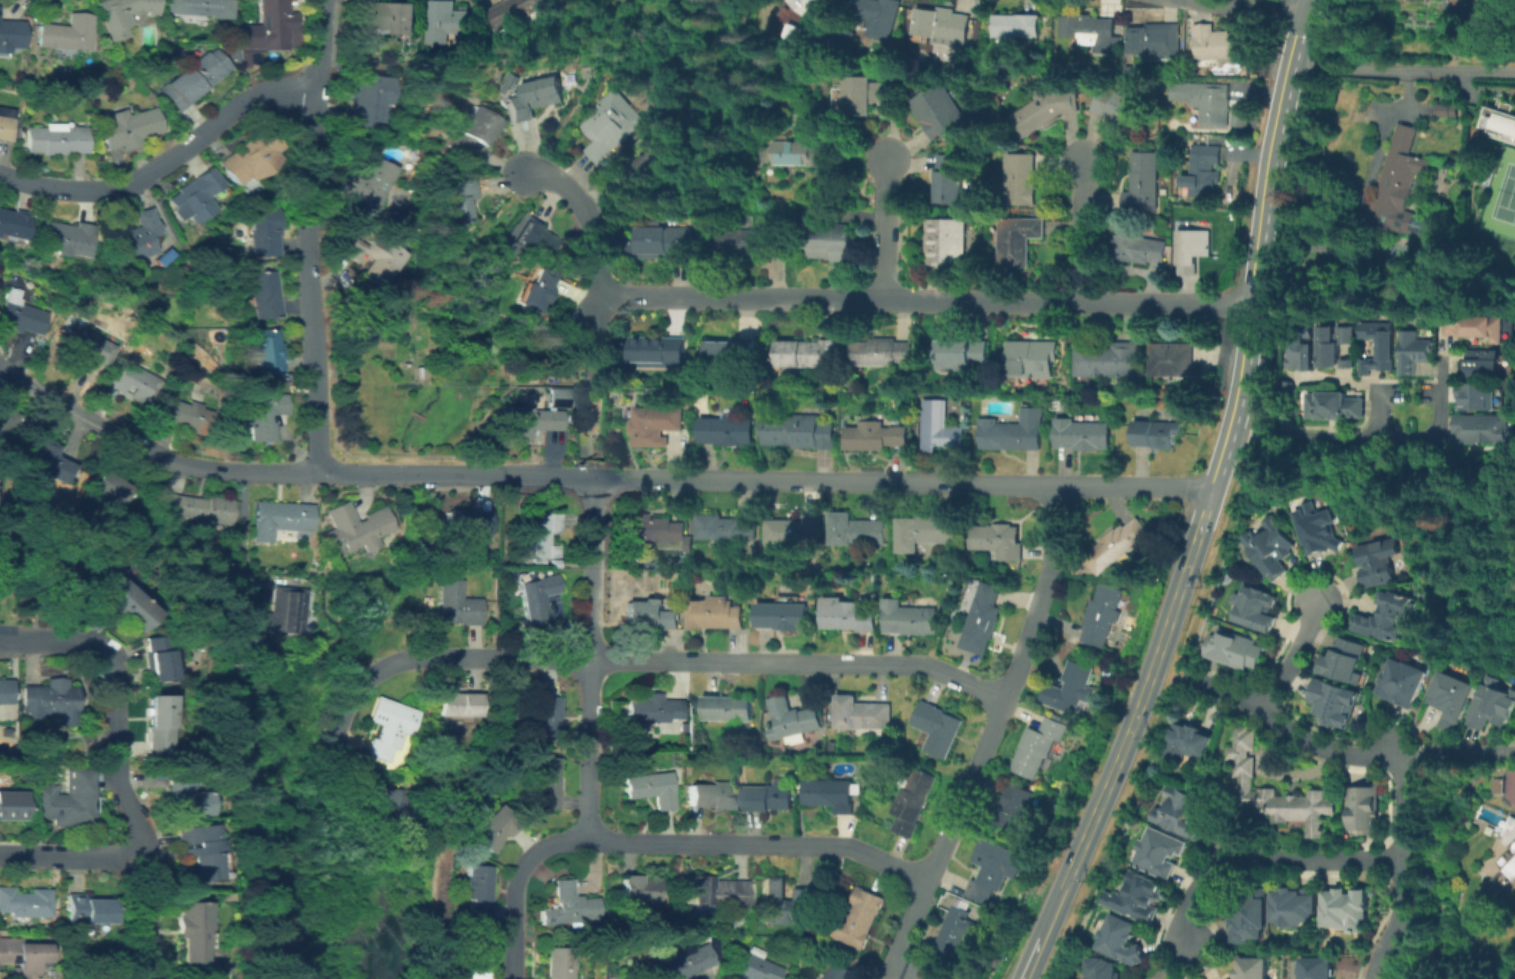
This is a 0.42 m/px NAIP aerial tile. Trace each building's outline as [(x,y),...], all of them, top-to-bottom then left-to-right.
[(97,3),(105,0),(157,0),(157,7),(156,12),(137,11),(128,14),(131,25),(125,27),(127,36),(110,42),(102,17),(97,3)] [(167,14),(168,0),(231,0),(229,19),(209,18),(210,17),(167,14)] [(258,25),(258,0),(286,0),(286,13),(294,13),(293,28),(297,28),(293,48),(283,48),(283,50),(261,50),(261,53),(247,53),(247,68),(235,68),(235,60),(235,25),(258,25)] [(491,10),(512,0),(549,0),(553,9),(502,33),(491,10)] [(812,20),(791,0),(830,0),(812,20)] [(853,14),(857,0),(882,0),(898,0),(902,1),(890,42),(868,35),(873,20),(853,14)] [(450,43),(428,43),(428,1),(455,1),(455,4),(455,11),(471,11),(470,34),(450,34),(450,43)] [(417,34),(395,33),(395,30),(355,29),(357,2),(390,3),(418,4),(417,34)] [(964,48),(933,43),(935,37),(915,33),(919,8),(938,11),(939,7),(955,10),(955,13),(970,16),(964,48)] [(87,50),(65,48),(65,50),(36,47),(39,24),(67,27),(69,13),(92,16),(87,50)] [(1040,38),(996,37),(996,15),(1019,15),(1024,15),(1041,15),(1040,19),(1040,38)] [(1113,54),(1095,53),(1096,45),(1082,45),(1082,38),(1062,37),(1063,16),(1100,18),(1114,20),(1113,54)] [(8,53),(0,53),(0,20),(24,22),(23,49),(8,48),(8,53)] [(1181,58),(1147,58),(1147,54),(1130,55),(1130,28),(1147,27),(1147,24),(1181,24),(1181,58)] [(852,58),(830,52),(838,25),(860,31),(852,58)] [(1250,31),(1249,61),(1223,60),(1223,68),(1198,67),(1199,30),(1250,31)] [(178,113),(158,87),(211,45),(212,46),(229,68),(196,94),(198,97),(178,113)] [(513,87),(503,80),(508,71),(519,78),(513,87)] [(362,128),(346,125),(349,105),(350,105),(356,73),(390,78),(386,103),(386,104),(380,104),(378,114),(376,124),(364,122),(362,128)] [(512,123),(507,98),(521,95),(518,85),(558,76),(564,103),(533,109),(535,117),(512,123)] [(872,116),(848,115),(849,79),(849,76),(873,77),(873,82),(891,83),(890,103),(876,102),(877,105),(872,105),(872,116)] [(1227,126),(1200,125),(1200,106),(1190,105),(1190,101),(1171,100),(1170,81),(1229,83),(1227,126)] [(936,143),(912,104),(912,102),(944,82),(969,122),(936,143)] [(1134,126),(1109,113),(1106,117),(1093,111),(1106,86),(1145,105),(1134,126)] [(649,122),(600,166),(586,150),(593,144),(578,126),(620,89),(649,122)] [(1023,141),(1017,132),(1010,120),(1049,92),(1076,89),(1078,113),(1062,114),(1032,136),(1023,141)] [(1505,101),(1514,104),(1514,107),(1513,113),(1514,114),(1514,134),(1508,132),(1507,135),(1493,131),(1494,127),(1491,126),(1494,116),(1488,114),(1491,105),(1503,109),(1505,101)] [(1454,115),(1454,103),(1431,103),(1432,116),(1454,115)] [(473,161),(451,147),(456,137),(477,106),(499,120),(473,161)] [(104,151),(96,124),(110,120),(108,114),(125,109),(127,115),(154,107),(161,132),(139,139),(140,144),(122,149),(122,146),(104,151)] [(8,141),(0,140),(0,116),(11,118),(15,119),(14,127),(10,126),(8,141)] [(1430,160),(1426,175),(1416,172),(1406,208),(1444,219),(1438,240),(1396,228),(1395,234),(1366,226),(1367,219),(1365,218),(1371,198),(1375,199),(1397,121),(1416,127),(1409,154),(1430,160)] [(63,124),(63,128),(70,128),(70,127),(85,127),(85,154),(62,153),(62,156),(39,155),(39,152),(23,153),(23,127),(43,127),(43,124),(63,124)] [(234,186),(218,163),(232,152),(235,157),(243,150),(240,146),(258,131),(260,134),(265,130),(279,147),(272,153),(275,158),(271,164),(263,173),(247,180),(245,178),(234,186)] [(816,166),(783,165),(781,164),(782,142),(816,142),(816,151),(824,152),(824,135),(826,135),(826,130),(834,130),(833,135),(840,135),(840,143),(840,159),(817,159),(816,166)] [(649,185),(635,168),(665,143),(679,160),(649,185)] [(1221,145),(1219,163),(1213,163),(1213,170),(1216,170),(1215,190),(1190,188),(1192,159),(1193,159),(1194,144),(1221,145)] [(1036,206),(1006,206),(1007,154),(1036,154),(1035,186),(1036,191),(1036,206)] [(1131,154),(1161,155),(1159,213),(1129,212),(1131,154)] [(961,203),(936,203),(936,171),(938,171),(938,155),(961,155),(961,203)] [(377,208),(349,193),(344,190),(354,172),(368,179),(380,158),(399,169),(377,208)] [(191,224),(186,216),(178,221),(171,210),(173,209),(166,200),(178,193),(175,189),(209,167),(221,186),(204,197),(213,210),(191,224)] [(450,223),(444,183),(477,179),(479,197),(471,198),(471,204),(473,219),(450,223)] [(277,256),(252,257),(251,232),(252,208),(277,207),(278,238),(277,238),(277,250),(277,256)] [(116,263),(106,227),(120,223),(122,230),(136,227),(132,213),(150,208),(150,210),(157,234),(146,237),(151,253),(116,263)] [(17,240),(0,236),(0,211),(6,212),(7,210),(23,213),(17,240)] [(1043,223),(1041,242),(1035,242),(1032,272),(999,268),(1004,219),(1043,223)] [(693,259),(631,258),(632,243),(640,244),(641,225),(654,226),(655,220),(665,221),(666,227),(693,227),(694,234),(693,259)] [(35,221),(68,226),(68,223),(87,226),(82,258),(60,255),(60,257),(45,255),(46,251),(31,248),(35,221)] [(547,259),(535,252),(516,240),(527,221),(558,241),(547,259)] [(964,223),(965,267),(925,268),(924,223),(964,223)] [(853,226),(853,263),(806,263),(806,226),(853,226)] [(761,257),(722,257),(722,230),(740,230),(762,229),(762,233),(787,233),(787,251),(786,253),(761,253),(761,257)] [(1217,231),(1217,257),(1198,257),(1198,276),(1180,276),(1180,232),(1217,231)] [(375,291),(358,277),(371,260),(364,254),(356,264),(342,253),(349,244),(352,240),(364,250),(375,235),(384,242),(385,240),(403,254),(375,291)] [(1148,265),(1113,259),(1118,235),(1136,238),(1136,237),(1167,242),(1163,264),(1149,262),(1148,265)] [(538,314),(516,303),(526,283),(530,285),(538,267),(556,275),(538,314)] [(252,319),(250,273),(277,271),(280,318),(252,319)] [(13,327),(0,322),(0,312),(9,287),(16,289),(21,274),(56,286),(48,309),(22,300),(21,304),(57,316),(49,340),(20,330),(19,333),(12,330),(13,327)] [(1505,317),(1505,343),(1493,343),(1493,337),(1463,337),(1463,335),(1446,335),(1446,320),(1463,320),(1463,317),(1505,317)] [(1396,323),(1396,330),(1398,331),(1397,361),(1397,371),(1380,371),(1380,369),(1371,369),(1371,376),(1361,375),(1361,359),(1368,359),(1369,358),(1381,358),(1381,339),(1361,339),(1361,323),(1396,323)] [(104,369),(61,346),(62,345),(73,324),(116,347),(104,369)] [(1357,326),(1356,345),(1342,345),(1342,360),(1356,360),(1356,368),(1322,368),(1322,326),(1338,327),(1338,334),(1339,334),(1339,326),(1357,326)] [(256,375),(255,365),(253,331),(278,329),(279,344),(281,344),(282,358),(283,373),(256,375)] [(1419,331),(1418,340),(1435,340),(1435,351),(1433,351),(1433,362),(1418,362),(1418,376),(1402,376),(1402,331),(1419,331)] [(684,368),(639,368),(640,362),(630,362),(630,337),(684,338),(684,368)] [(753,367),(707,366),(708,341),(736,342),(736,338),(754,338),(753,367)] [(896,366),(853,366),(853,342),(871,342),(872,338),(896,338),(897,342),(911,342),(912,363),(896,363),(896,366)] [(987,364),(939,364),(939,341),(987,342),(987,364)] [(1052,378),(1010,378),(1010,341),(1058,342),(1057,361),(1053,361),(1052,378)] [(841,342),(841,370),(781,370),(781,342),(841,342)] [(1140,377),(1076,377),(1076,346),(1111,346),(1111,342),(1139,342),(1140,377)] [(1192,363),(1192,377),(1184,377),(1184,384),(1169,384),(1169,377),(1149,376),(1150,343),(1193,344),(1192,363)] [(1316,369),(1316,371),(1306,371),(1306,369),(1289,369),(1289,356),(1293,356),(1293,344),(1316,344),(1316,369)] [(1500,350),(1500,360),(1503,360),(1503,378),(1468,378),(1468,350),(1483,350),(1483,360),(1485,360),(1485,350),(1500,350)] [(147,408),(108,386),(104,384),(119,357),(162,381),(147,408)] [(1284,380),(1296,383),(1293,395),(1282,393),(1284,380)] [(1459,411),(1459,383),(1497,384),(1497,411),(1459,411)] [(578,409),(548,407),(549,389),(579,390),(578,409)] [(1349,393),(1349,399),(1367,399),(1366,418),(1349,418),(1349,420),(1320,420),(1320,418),(1308,418),(1308,394),(1320,394),(1320,393),(1349,393)] [(247,397),(286,395),(287,414),(269,415),(269,422),(272,422),(273,441),(248,442),(248,434),(248,428),(240,428),(240,412),(248,412),(247,397)] [(196,436),(177,430),(178,427),(159,421),(166,398),(187,405),(188,401),(201,405),(200,409),(204,410),(196,436)] [(937,453),(925,453),(924,452),(925,400),(948,401),(948,427),(964,427),(964,431),(964,448),(945,448),(945,446),(938,446),(937,453)] [(833,449),(815,450),(815,448),(797,449),(797,446),(763,446),(763,433),(761,433),(761,422),(763,422),(763,405),(782,405),(782,418),(788,417),(788,415),(818,414),(818,424),(833,424),(833,449)] [(16,416),(0,446),(0,407),(16,416)] [(530,442),(504,441),(505,407),(530,407),(530,411),(564,411),(564,431),(530,431),(530,442)] [(668,447),(634,446),(634,435),(631,435),(631,422),(631,421),(635,421),(635,408),(682,409),(682,416),(682,431),(663,431),(663,437),(668,437),(668,447)] [(984,423),(1025,422),(1025,412),(1039,412),(1040,451),(984,452),(984,423)] [(577,424),(568,424),(568,415),(577,415),(577,424)] [(1455,437),(1455,415),(1512,415),(1512,437),(1455,437)] [(752,452),(736,452),(736,449),(736,446),(719,446),(719,444),(701,444),(701,418),(751,418),(752,452)] [(1108,450),(1073,449),(1070,448),(1056,448),(1057,419),(1075,419),(1075,422),(1109,423),(1108,450)] [(885,451),(852,450),(845,449),(846,427),(860,427),(860,421),(883,422),(883,428),(890,428),(890,426),(906,427),(906,446),(885,445),(885,451)] [(1173,449),(1152,449),(1152,447),(1133,446),(1134,421),(1181,423),(1180,435),(1174,435),(1173,449)] [(71,472),(65,486),(25,466),(39,439),(57,448),(53,456),(74,466),(71,472)] [(112,523),(96,512),(105,498),(89,487),(101,468),(134,490),(112,523)] [(207,531),(189,528),(191,519),(166,514),(169,494),(207,500),(207,497),(211,497),(233,501),(229,526),(208,523),(207,531)] [(367,553),(363,544),(346,552),(343,545),(329,551),(322,534),(334,529),(326,511),(349,501),(358,522),(364,519),(362,516),(385,506),(396,530),(378,537),(382,547),(367,553)] [(314,508),(313,538),(276,536),(275,544),(253,543),(255,504),(314,508)] [(1311,507),(1314,517),(1331,512),(1333,519),(1329,521),(1335,537),(1341,539),(1339,545),(1334,543),(1329,545),(1329,543),(1324,545),(1325,547),(1308,552),(1297,517),(1302,515),(1301,510),(1311,507)] [(489,535),(445,533),(446,511),(490,512),(489,535)] [(886,545),(831,544),(832,512),(852,513),(852,520),(886,521),(886,545)] [(527,558),(520,558),(520,552),(520,544),(525,544),(525,534),(520,534),(520,522),(521,519),(535,519),(535,514),(559,514),(560,533),(549,533),(549,546),(558,546),(559,559),(527,558)] [(732,546),(716,546),(716,542),(716,540),(697,540),(696,514),(722,514),(722,518),(742,518),(742,523),(755,523),(755,540),(732,540),(732,546)] [(623,546),(623,515),(645,515),(645,519),(669,519),(669,525),(686,525),(686,543),(639,543),(639,546),(623,546)] [(795,549),(784,549),(785,544),(767,544),(767,520),(803,520),(803,515),(822,515),(822,544),(794,544),(795,549)] [(1296,546),(1290,550),(1293,554),(1285,560),(1283,558),(1280,560),(1289,572),(1274,583),(1241,539),(1253,530),(1258,537),(1268,530),(1263,522),(1273,515),(1296,546)] [(917,553),(906,553),(898,551),(898,518),(916,519),(916,516),(955,517),(955,543),(917,543),(917,553)] [(1140,520),(1154,540),(1100,579),(1085,559),(1140,520)] [(1022,561),(998,560),(998,551),(971,550),(971,526),(989,526),(989,525),(993,525),(993,524),(1012,524),(1012,526),(1019,527),(1018,543),(1022,543),(1022,561)] [(1356,548),(1399,538),(1407,570),(1397,572),(1399,582),(1365,589),(1356,548)] [(51,546),(76,597),(57,606),(41,573),(33,577),(23,558),(51,546)] [(527,627),(518,586),(517,584),(538,580),(537,579),(556,574),(561,593),(543,597),(545,606),(542,607),(546,622),(527,627)] [(137,634),(116,613),(114,614),(99,600),(120,579),(156,614),(137,634)] [(483,625),(459,625),(459,623),(437,623),(438,581),(462,581),(462,599),(483,599),(483,625)] [(970,628),(965,626),(981,584),(1008,595),(983,656),(962,648),(970,628)] [(1104,649),(1082,641),(1087,627),(1084,626),(1093,599),(1096,600),(1102,584),(1125,591),(1118,611),(1122,612),(1117,624),(1113,623),(1104,649)] [(275,614),(279,585),(311,590),(304,643),(252,636),(256,611),(275,614)] [(1272,635),(1235,622),(1240,607),(1232,604),(1236,593),(1243,596),(1246,586),(1255,590),(1256,588),(1268,592),(1268,594),(1278,598),(1274,609),(1269,607),(1267,614),(1278,618),(1272,635)] [(1373,638),(1351,631),(1357,613),(1374,619),(1376,613),(1382,615),(1384,607),(1379,605),(1383,592),(1390,594),(1391,592),(1414,599),(1409,614),(1406,613),(1402,627),(1406,628),(1402,642),(1394,640),(1393,643),(1373,637),(1373,638)] [(874,633),(856,632),(856,629),(821,629),(821,597),(842,597),(842,602),(860,602),(860,613),(874,613),(874,633)] [(677,630),(661,629),(661,628),(625,627),(625,618),(626,602),(642,602),(643,599),(664,600),(663,603),(663,606),(663,611),(677,612),(677,630)] [(928,636),(904,635),(904,634),(885,633),(884,610),(884,599),(903,599),(903,608),(937,608),(937,635),(928,634),(928,636)] [(690,633),(690,602),(709,603),(709,601),(735,601),(735,608),(742,608),(742,630),(707,630),(707,633),(690,633)] [(799,631),(776,630),(775,628),(756,628),(757,604),(807,604),(807,629),(799,629),(799,631)] [(1219,628),(1257,641),(1256,644),(1265,648),(1257,669),(1249,666),(1247,672),(1203,657),(1211,635),(1216,636),(1219,628)] [(150,682),(143,639),(164,636),(170,679),(150,682)] [(1341,637),(1365,645),(1361,658),(1366,660),(1362,673),(1367,675),(1363,686),(1323,673),(1324,667),(1326,668),(1331,655),(1335,656),(1341,637)] [(1408,663),(1432,673),(1418,705),(1415,710),(1380,696),(1395,659),(1408,664),(1408,663)] [(1095,688),(1090,703),(1082,700),(1077,715),(1056,707),(1056,708),(1040,703),(1047,683),(1060,688),(1064,690),(1067,682),(1063,680),(1070,660),(1094,669),(1089,685),(1095,688)] [(1444,672),(1481,687),(1466,726),(1465,725),(1460,736),(1442,728),(1447,716),(1452,718),(1455,712),(1451,710),(1450,713),(1439,709),(1439,707),(1430,704),(1434,694),(1435,695),(1444,672)] [(1513,694),(1514,691),(1514,722),(1512,720),(1508,729),(1495,723),(1496,721),(1493,720),(1487,732),(1470,725),(1485,690),(1487,691),(1490,685),(1487,684),(1491,674),(1505,680),(1501,689),(1513,694)] [(67,683),(67,687),(76,687),(76,717),(76,726),(56,726),(56,714),(44,714),(43,720),(22,720),(22,686),(46,686),(46,679),(67,679),(67,683)] [(1353,731),(1341,727),(1339,731),(1330,727),(1331,725),(1327,724),(1329,719),(1317,715),(1320,706),(1312,703),(1316,694),(1314,693),(1319,679),(1365,695),(1353,731)] [(12,705),(0,705),(0,680),(12,680),(12,705)] [(479,717),(439,717),(440,693),(479,694),(479,717)] [(667,723),(624,722),(624,700),(644,700),(643,693),(661,694),(661,700),(683,701),(683,720),(667,719),(667,723)] [(792,745),(791,743),(787,744),(786,738),(771,741),(768,729),(776,727),(774,721),(773,721),(771,711),(768,699),(786,695),(787,697),(790,708),(790,711),(798,709),(799,712),(816,707),(821,729),(803,733),(805,742),(792,745)] [(890,729),(836,728),(836,726),(837,695),(857,695),(857,703),(891,704),(890,729)] [(169,757),(146,757),(146,696),(169,696),(169,757)] [(750,721),(703,721),(703,696),(750,697),(750,721)] [(365,757),(372,739),(375,740),(378,732),(365,727),(375,698),(423,715),(415,739),(405,735),(399,753),(395,752),(390,766),(365,757)] [(558,741),(536,741),(535,730),(529,730),(529,714),(536,715),(536,701),(536,698),(560,698),(560,724),(558,724),(558,741)] [(947,761),(924,751),(931,734),(912,726),(922,701),(946,711),(945,713),(963,722),(947,761)] [(1070,714),(1068,719),(1061,716),(1063,711),(1070,714)] [(1069,726),(1062,741),(1056,739),(1048,759),(1046,758),(1036,782),(1011,771),(1028,728),(1039,732),(1047,717),(1069,726)] [(1165,761),(1178,724),(1191,729),(1192,727),(1203,731),(1201,735),(1214,739),(1207,760),(1206,760),(1202,770),(1187,764),(1186,766),(1177,763),(1176,765),(1165,761)] [(1227,766),(1227,747),(1234,747),(1234,732),(1237,732),(1237,729),(1249,729),(1248,734),(1255,734),(1255,779),(1254,779),(1252,779),(1252,793),(1260,793),(1260,790),(1280,790),(1280,795),(1309,795),(1309,791),(1326,791),(1325,797),(1338,797),(1338,817),(1326,817),(1326,841),(1309,841),(1309,823),(1290,823),(1290,827),(1270,827),(1270,809),(1239,808),(1239,782),(1235,782),(1235,766),(1227,766)] [(557,810),(539,809),(539,795),(533,795),(535,758),(559,758),(557,810)] [(912,839),(893,830),(899,817),(891,813),(901,792),(903,787),(906,788),(915,768),(937,777),(917,822),(920,823),(912,839)] [(94,790),(93,815),(93,828),(51,827),(51,820),(32,819),(33,785),(55,785),(55,794),(64,795),(64,770),(90,771),(90,786),(94,786),(94,790)] [(205,816),(169,816),(169,789),(168,779),(169,773),(191,773),(191,783),(191,792),(205,792),(205,794),(205,816)] [(655,811),(653,796),(624,800),(622,777),(670,773),(671,786),(674,810),(655,811)] [(1505,793),(1505,777),(1493,777),(1493,792),(1505,793)] [(853,815),(835,815),(835,806),(804,805),(804,780),(852,781),(851,803),(853,803),(853,815)] [(731,811),(709,810),(709,808),(688,807),(688,784),(711,785),(711,782),(732,782),(731,811)] [(1026,816),(1025,819),(1023,818),(1017,832),(995,823),(1003,802),(1011,782),(1034,792),(1028,808),(1029,809),(1026,816)] [(770,812),(744,812),(745,789),(768,789),(768,786),(792,786),(791,810),(770,810),(770,812)] [(1201,800),(1193,820),(1206,826),(1200,840),(1192,837),(1151,820),(1156,808),(1166,812),(1172,799),(1165,795),(1169,786),(1201,800)] [(1380,831),(1380,837),(1364,837),(1364,831),(1351,831),(1351,788),(1383,788),(1383,831),(1380,831)] [(408,841),(362,837),(364,816),(383,817),(385,789),(412,791),(412,792),(408,841)] [(21,821),(0,820),(0,791),(22,792),(21,821)] [(492,856),(470,843),(478,830),(473,828),(480,816),(485,819),(499,804),(520,824),(507,838),(504,835),(492,856)] [(1507,833),(1514,815),(1514,880),(1514,879),(1499,895),(1489,885),(1507,867),(1500,861),(1514,846),(1507,840),(1509,836),(1507,833)] [(195,882),(192,855),(176,857),(172,829),(214,823),(216,840),(219,839),(221,852),(217,853),(219,878),(195,882)] [(1132,866),(1138,852),(1135,851),(1140,840),(1142,841),(1149,826),(1188,843),(1182,857),(1177,855),(1175,859),(1170,857),(1168,861),(1177,865),(1170,883),(1132,866)] [(1042,864),(1036,877),(1018,869),(1014,879),(1006,876),(999,892),(994,890),(987,905),(965,895),(966,892),(972,879),(976,880),(982,867),(970,862),(980,838),(1042,864)] [(488,920),(468,919),(469,900),(463,899),(463,894),(461,893),(461,878),(464,878),(465,865),(491,867),(488,920)] [(1101,905),(1107,891),(1116,895),(1118,892),(1124,894),(1128,885),(1125,884),(1130,872),(1165,887),(1158,903),(1157,902),(1154,908),(1160,910),(1153,927),(1101,905)] [(661,902),(621,902),(622,876),(640,876),(640,878),(661,878),(661,902)] [(707,911),(692,910),(691,904),(682,904),(682,876),(711,877),(711,881),(747,881),(748,884),(751,884),(752,906),(748,906),(748,909),(707,909),(707,911)] [(785,925),(761,925),(762,877),(786,877),(786,900),(795,900),(795,887),(813,887),(813,909),(796,909),(796,923),(785,923),(785,925)] [(541,926),(539,909),(556,908),(554,903),(552,881),(572,879),(573,895),(574,897),(581,896),(581,899),(599,898),(601,920),(541,926)] [(10,913),(0,912),(0,887),(13,887),(13,893),(30,893),(30,889),(50,889),(50,917),(26,917),(26,923),(9,923),(10,913)] [(1265,932),(1265,942),(1252,942),(1252,946),(1235,946),(1235,933),(1232,933),(1232,921),(1238,921),(1238,901),(1242,901),(1242,890),(1269,890),(1268,932),(1265,932)] [(1320,890),(1320,917),(1317,917),(1317,925),(1307,925),(1307,929),(1282,929),(1282,925),(1273,925),(1273,897),(1275,897),(1275,893),(1284,893),(1284,891),(1295,891),(1295,893),(1301,893),(1301,890),(1320,890)] [(1350,890),(1350,897),(1356,897),(1356,892),(1369,892),(1369,897),(1371,897),(1371,906),(1372,906),(1372,914),(1371,914),(1371,928),(1368,928),(1368,931),(1325,931),(1325,908),(1327,908),(1327,894),(1338,894),(1338,890),(1350,890)] [(832,939),(839,921),(846,924),(859,891),(885,902),(865,952),(832,939)] [(234,902),(222,902),(222,892),(234,892),(234,902)] [(111,924),(66,923),(66,895),(83,895),(83,899),(112,900),(111,924)] [(948,963),(944,962),(943,963),(936,960),(937,958),(933,956),(936,948),(934,947),(955,898),(971,904),(968,911),(970,912),(967,919),(977,924),(976,928),(977,929),(974,936),(972,935),(970,940),(964,937),(955,957),(952,955),(948,963)] [(181,918),(181,906),(214,906),(214,934),(209,934),(209,950),(206,950),(206,966),(184,966),(184,939),(176,939),(176,918),(181,918)] [(688,915),(680,915),(680,906),(687,906),(688,915)] [(1112,915),(1138,927),(1134,936),(1135,937),(1131,946),(1130,945),(1129,948),(1133,949),(1141,946),(1148,963),(1144,965),(1144,966),(1139,968),(1139,966),(1136,968),(1122,962),(1122,964),(1096,952),(1101,942),(1098,941),(1102,931),(1105,932),(1112,915)] [(690,932),(679,932),(680,918),(690,919),(690,932)] [(490,936),(488,978),(459,978),(459,968),(459,933),(474,931),(490,936)] [(36,967),(36,978),(10,978),(10,967),(15,967),(15,964),(0,964),(0,938),(21,938),(21,943),(48,944),(48,962),(47,967),(36,967)] [(698,972),(681,978),(659,978),(653,964),(660,961),(659,958),(677,951),(679,954),(704,944),(713,965),(698,971),(698,972)] [(783,969),(779,978),(736,978),(727,975),(737,950),(746,954),(749,946),(764,952),(761,960),(783,969)] [(573,962),(573,978),(547,978),(547,948),(574,948),(573,962)] [(1121,976),(1121,978),(1086,978),(1086,976),(1088,976),(1088,960),(1103,960),(1103,961),(1108,961),(1108,963),(1112,963),(1112,965),(1119,965),(1119,976),(1121,976)] [(1269,960),(1268,978),(1236,978),(1236,971),(1240,971),(1240,960),(1269,960)] [(1333,960),(1333,978),(1301,978),(1301,960),(1333,960)] [(853,971),(849,978),(823,978),(830,961),(853,971)]
